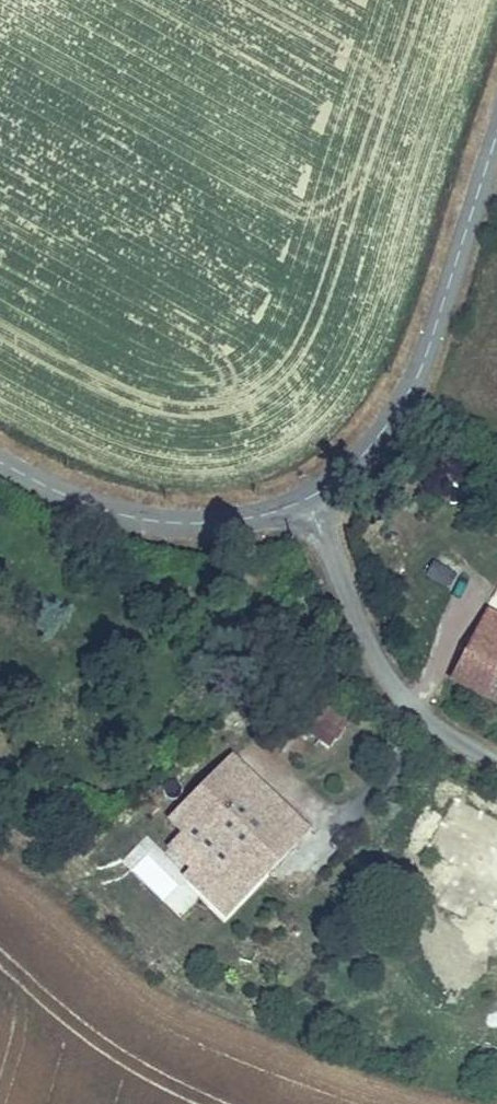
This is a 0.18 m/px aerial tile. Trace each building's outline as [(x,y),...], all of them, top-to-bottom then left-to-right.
[(432,560),(424,575),(448,589),(457,575),(432,560)] [(474,666),(496,677),(496,619),(474,666)] [(348,724),(361,699),(313,669),(297,693),(348,724)] [(263,777),(273,764),(249,741),(189,804),(200,816),(249,766),(263,777)] [(22,768),(14,763),(0,775),(0,789),(22,768)] [(322,813),(273,764),(263,777),(249,766),(200,816),(180,839),(239,894),(285,851),(270,832),(285,816),(301,833),(322,813)] [(285,851),(301,833),(285,816),(270,832),(285,851)] [(146,858),(133,874),(161,898),(174,883),(146,858)] [(183,881),(162,900),(178,918),(199,899),(183,881)]
